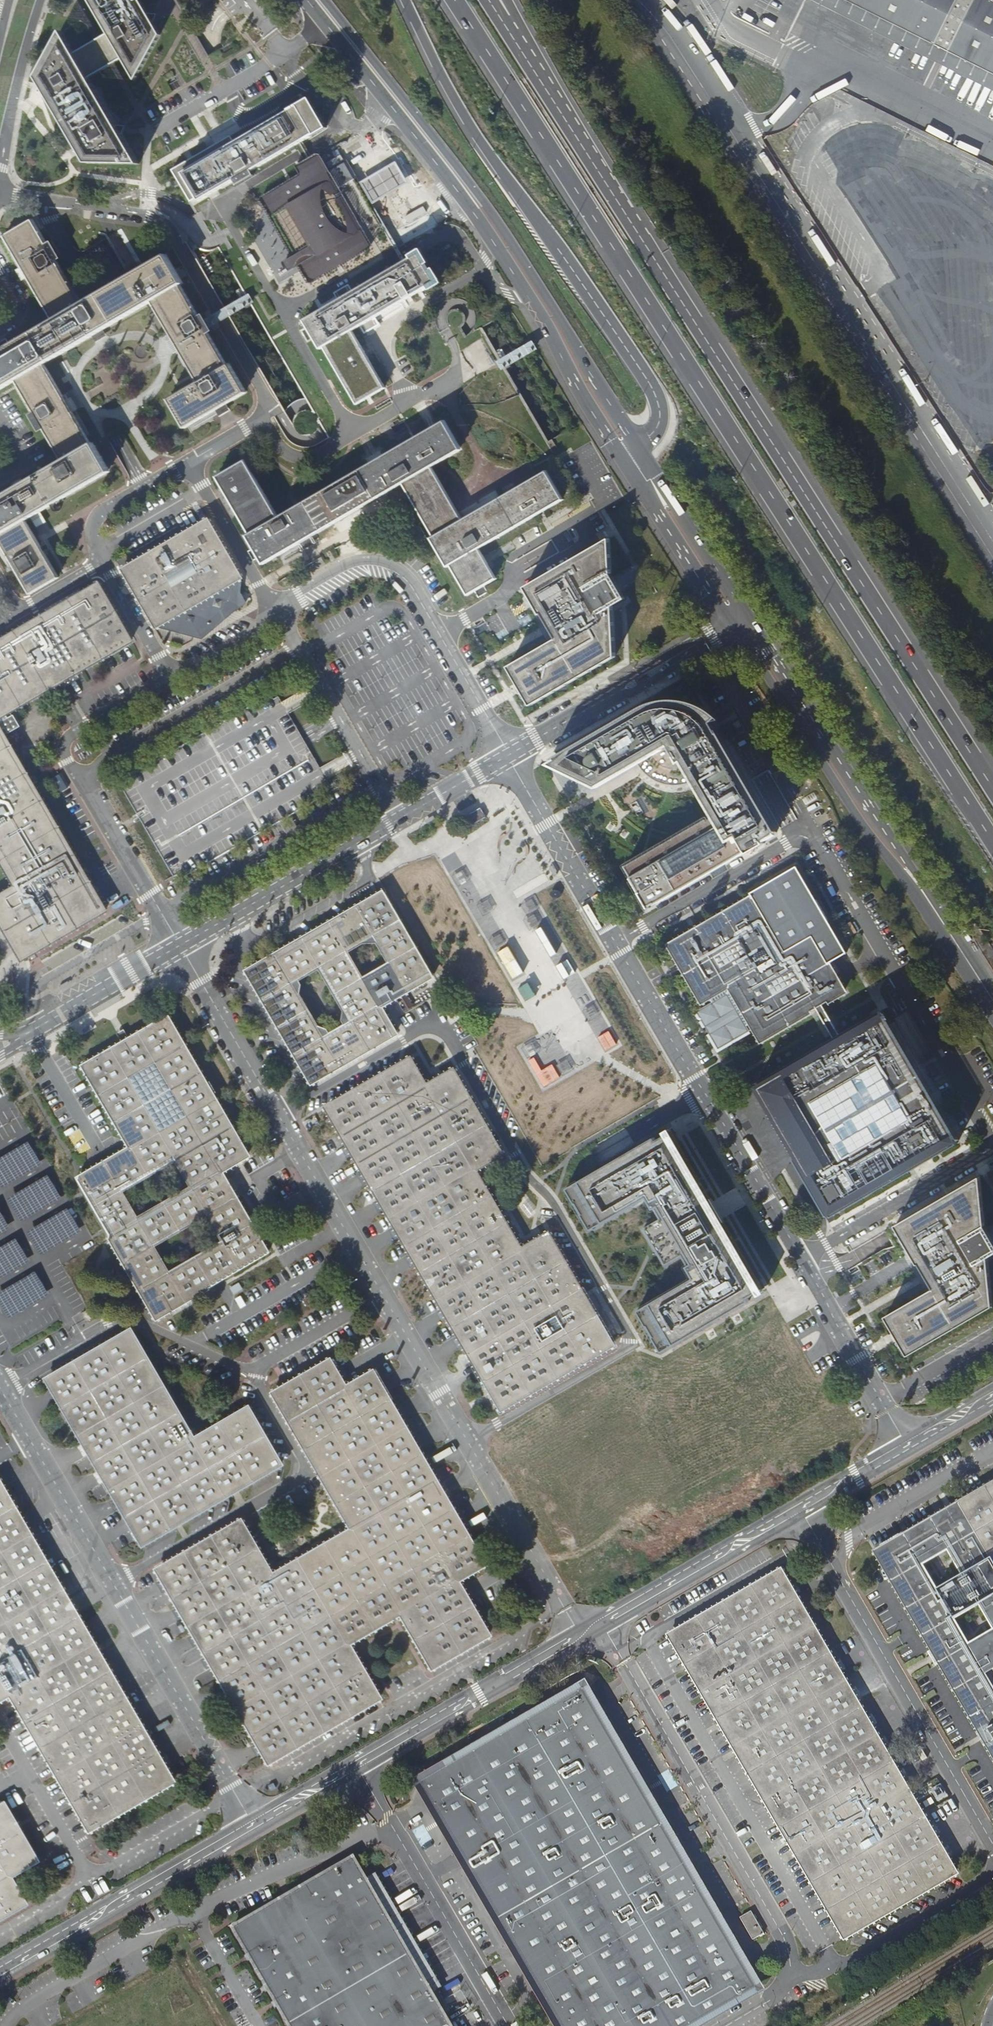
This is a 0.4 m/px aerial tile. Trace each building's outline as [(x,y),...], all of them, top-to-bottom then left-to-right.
[(108,34),(115,45),(122,59),(135,81),(161,35),(154,23),(150,16),(140,0),(88,0),(108,34)] [(989,72),(984,83),(992,87),(992,0),(846,0),(989,72)] [(75,53),(62,31),(37,77),(40,82),(81,153),(87,163),(139,164),(122,135),(118,128),(89,78),(82,65),(75,53)] [(115,45),(108,34),(101,38),(99,39),(75,53),(82,65),(89,78),(113,65),(115,63),(122,59),(115,45)] [(295,106),(235,141),(232,135),(172,170),(191,202),(197,199),(199,202),(235,180),(238,185),(255,175),(252,171),(312,136),(313,136),(328,128),(327,127),(310,97),(295,106)] [(891,127),(880,132),(886,148),(898,143),(891,127)] [(301,265),(311,282),(337,266),(341,273),(345,271),(348,276),(375,260),(383,275),(403,263),(399,255),(345,162),(329,172),(319,155),(298,167),(303,175),(263,199),(267,205),(292,248),(296,255),(301,265)] [(853,191),(846,179),(837,185),(845,196),(853,191)] [(54,321),(82,304),(33,220),(5,236),(5,237),(27,275),(53,320),(54,321)] [(436,281),(420,253),(403,263),(383,275),(305,320),(321,349),(324,347),(357,404),(385,388),(352,331),(365,323),(436,281)] [(54,321),(10,346),(0,352),(0,389),(15,380),(44,364),(86,339),(151,301),(180,285),(182,284),(183,283),(166,256),(166,255),(137,272),(127,278),(96,296),(82,304),(54,321)] [(301,265),(296,255),(284,262),(288,269),(289,272),(297,267),(301,265)] [(198,382),(227,366),(181,288),(180,285),(151,301),(172,336),(198,381),(198,382)] [(252,297),(250,294),(216,313),(211,317),(206,319),(211,328),(215,326),(221,322),(255,302),(252,297)] [(10,346),(6,339),(0,342),(0,352),(10,346)] [(534,343),(533,341),(531,342),(497,362),(500,366),(502,370),(528,355),(536,350),(538,349),(535,345),(534,343)] [(136,354),(136,356),(138,357),(140,358),(142,358),(144,358),(145,357),(147,356),(147,354),(147,352),(147,350),(146,349),(145,348),(143,347),(141,347),(139,347),(137,348),(136,350),(136,352),(136,354)] [(44,364),(15,380),(62,461),(91,445),(71,410),(46,368),(44,364)] [(227,366),(198,382),(169,399),(185,428),(219,408),(222,406),(246,392),(229,364),(227,366)] [(384,494),(402,483),(430,467),(433,465),(436,463),(438,462),(459,450),(443,421),(376,460),(277,517),(244,461),(215,478),(264,562),(284,551),(288,548),(303,540),(315,533),(351,512),(384,494)] [(62,461),(42,473),(0,497),(0,535),(25,520),(110,471),(93,443),(91,445),(62,461)] [(460,520),(430,467),(402,483),(466,594),(495,578),(477,548),(542,511),(562,499),(545,471),(460,520)] [(0,535),(0,541),(30,594),(58,577),(38,543),(29,527),(25,520),(0,535)] [(241,577),(208,521),(180,538),(176,531),(121,562),(157,626),(167,628),(185,633),(197,636),(205,631),(210,632),(213,630),(214,616),(231,606),(233,609),(241,604),(244,602),(239,592),(239,586),(236,580),(241,577)] [(554,571),(526,587),(541,614),(544,619),(549,627),(551,631),(555,639),(549,643),(533,651),(509,665),(522,689),(531,704),(558,689),(566,684),(573,680),(582,675),(593,668),(601,664),(615,656),(615,623),(615,606),(626,600),(617,584),(611,575),(611,562),(611,556),(611,540),(611,539),(610,539),(593,549),(586,553),(581,556),(572,561),(566,564),(560,567),(554,571)] [(6,712),(64,680),(132,642),(101,586),(0,642),(0,716),(6,712)] [(185,633),(167,628),(164,638),(182,642),(185,633)] [(276,691),(119,782),(137,813),(141,820),(173,875),(174,877),(175,878),(175,879),(177,881),(333,791),(332,789),(331,786),(323,774),(320,768),(307,746),(305,742),(301,734),(288,713),(285,706),(282,702),(276,691)] [(764,841),(777,833),(713,723),(713,722),(718,716),(714,713),(710,710),(706,708),(702,706),(698,704),(694,702),(689,701),(685,700),(680,699),(676,699),(671,699),(666,699),(662,700),(657,701),(653,702),(648,704),(644,706),(640,708),(636,710),(610,725),(608,726),(552,759),(554,760),(547,764),(601,786),(631,768),(638,764),(639,766),(640,768),(642,771),(644,773),(647,775),(649,777),(651,779),(654,780),(656,782),(659,783),(662,784),(665,785),(668,785),(671,786),(674,786),(677,786),(680,786),(683,785),(686,785),(688,784),(691,783),(695,781),(696,784),(715,816),(709,820),(708,818),(626,866),(640,890),(641,892),(640,893),(650,909),(651,908),(650,907),(746,851),(748,854),(765,843),(764,841)] [(9,718),(6,712),(0,716),(0,727),(2,730),(7,728),(10,733),(16,729),(15,727),(15,726),(16,726),(16,725),(16,724),(16,723),(16,722),(18,721),(15,715),(9,718)] [(38,794),(29,779),(2,730),(0,727),(0,815),(38,794)] [(65,784),(59,775),(55,777),(61,787),(65,784)] [(0,815),(0,857),(17,887),(0,897),(0,918),(22,958),(104,912),(91,889),(81,872),(38,794),(0,815)] [(650,812),(641,797),(632,802),(630,803),(629,804),(638,819),(650,812)] [(445,849),(438,853),(447,869),(454,865),(445,849)] [(795,867),(750,893),(752,897),(783,951),(812,936),(828,963),(846,953),(795,867)] [(386,1002),(391,1000),(395,998),(425,983),(436,978),(384,889),(376,895),(375,895),(356,906),(248,969),(256,983),(295,1051),(312,1081),(396,1033),(380,1006),(386,1002)] [(695,931),(671,945),(682,964),(703,1001),(709,997),(712,1002),(697,1012),(719,1049),(750,1031),(747,1025),(752,1022),(762,1039),(816,1008),(821,1005),(845,991),(828,963),(812,936),(783,951),(752,897),(695,931)] [(542,927),(537,930),(553,957),(558,953),(542,927)] [(509,946),(498,952),(513,979),(524,973),(509,946)] [(568,960),(558,966),(566,979),(576,973),(568,960)] [(530,983),(519,989),(526,1001),(537,995),(530,983)] [(830,1021),(821,1005),(816,1008),(825,1025),(833,1039),(839,1035),(830,1021)] [(884,1017),(881,1011),(872,1016),(840,1034),(839,1035),(833,1039),(760,1081),(762,1083),(760,1084),(758,1082),(757,1083),(781,1103),(784,1100),(790,1111),(792,1113),(793,1113),(794,1114),(796,1114),(797,1114),(798,1114),(799,1114),(800,1115),(801,1116),(803,1120),(802,1121),(802,1122),(802,1124),(802,1125),(803,1126),(804,1126),(805,1126),(807,1126),(809,1130),(810,1132),(810,1134),(810,1135),(809,1136),(800,1145),(802,1149),(796,1157),(794,1158),(827,1216),(830,1214),(832,1217),(958,1144),(954,1138),(957,1136),(887,1016),(884,1017)] [(117,1046),(85,1064),(132,1144),(127,1147),(125,1148),(111,1156),(91,1167),(80,1174),(110,1237),(143,1294),(157,1318),(269,1256),(238,1202),(221,1173),(250,1156),(220,1104),(169,1016),(117,1046)] [(609,1032),(599,1037),(606,1051),(616,1045),(609,1032)] [(534,1058),(529,1061),(544,1087),(561,1078),(553,1065),(542,1071),(534,1058)] [(411,1059),(328,1107),(348,1140),(363,1168),(386,1206),(403,1235),(417,1260),(445,1309),(465,1342),(493,1391),(503,1409),(613,1344),(607,1334),(593,1310),(586,1298),(549,1235),(521,1250),(475,1170),(501,1153),(454,1071),(442,1078),(437,1080),(427,1086),(411,1059)] [(754,1084),(796,1157),(802,1149),(800,1145),(809,1136),(810,1135),(810,1134),(810,1132),(809,1130),(807,1126),(805,1126),(804,1126),(803,1126),(802,1125),(802,1124),(802,1122),(802,1121),(803,1120),(801,1116),(800,1115),(799,1114),(798,1114),(797,1114),(796,1114),(794,1114),(793,1113),(792,1113),(790,1111),(784,1100),(781,1103),(757,1083),(754,1084)] [(587,1177),(566,1188),(590,1230),(647,1197),(659,1219),(643,1228),(665,1265),(681,1256),(687,1265),(686,1266),(693,1278),(637,1310),(662,1352),(750,1301),(748,1298),(763,1289),(723,1220),(722,1219),(718,1221),(708,1204),(712,1202),(711,1200),(671,1132),(656,1140),(654,1137),(587,1177)] [(0,1158),(0,1181),(3,1186),(42,1163),(29,1141),(0,1158)] [(49,1174),(10,1197),(23,1219),(62,1196),(49,1174)] [(988,1257),(992,1254),(992,1239),(985,1225),(980,1176),(896,1225),(918,1264),(919,1263),(933,1288),(925,1293),(886,1316),(894,1331),(908,1354),(992,1306),(992,1305),(988,1257)] [(713,1200),(711,1200),(712,1202),(708,1204),(718,1221),(722,1219),(723,1220),(724,1219),(713,1200)] [(10,1226),(0,1208),(0,1232),(10,1226)] [(67,1208),(29,1231),(42,1253),(81,1230),(67,1208)] [(0,1247),(0,1277),(30,1259),(16,1237),(0,1247)] [(0,1291),(0,1298),(10,1315),(49,1292),(36,1270),(0,1291)] [(131,1331),(48,1379),(144,1543),(147,1542),(228,1495),(192,1436),(131,1331)] [(242,1522),(158,1570),(271,1765),(278,1761),(380,1697),(349,1643),(402,1612),(433,1665),(490,1634),(458,1580),(485,1564),(374,1372),(346,1388),(331,1361),(276,1393),(355,1528),(273,1576),(242,1522)] [(281,1464),(246,1404),(192,1436),(228,1495),(281,1464)] [(878,1553),(937,1655),(992,1753),(992,1486),(878,1553)] [(13,1693),(93,1832),(172,1787),(0,1487),(0,1700),(13,1693)] [(782,1575),(671,1637),(851,1939),(958,1872),(947,1854),(933,1830),(901,1775),(869,1722),(864,1713),(853,1695),(837,1668),(792,1591),(782,1575)] [(761,1987),(587,1684),(418,1781),(558,2025),(693,2025),(761,1987)] [(26,1903),(11,1876),(37,1860),(6,1804),(0,1807),(0,1918),(26,1903)] [(291,2025),(356,2025),(429,1984),(369,1879),(356,1856),(313,1881),(310,1882),(306,1885),(291,1893),(285,1897),(233,1926),(291,2025)] [(764,1933),(752,1911),(740,1917),(753,1940),(764,1933)] [(774,1960),(771,1954),(763,1958),(767,1964),(774,1960)] [(429,1984),(356,2025),(453,2025),(429,1984)]
